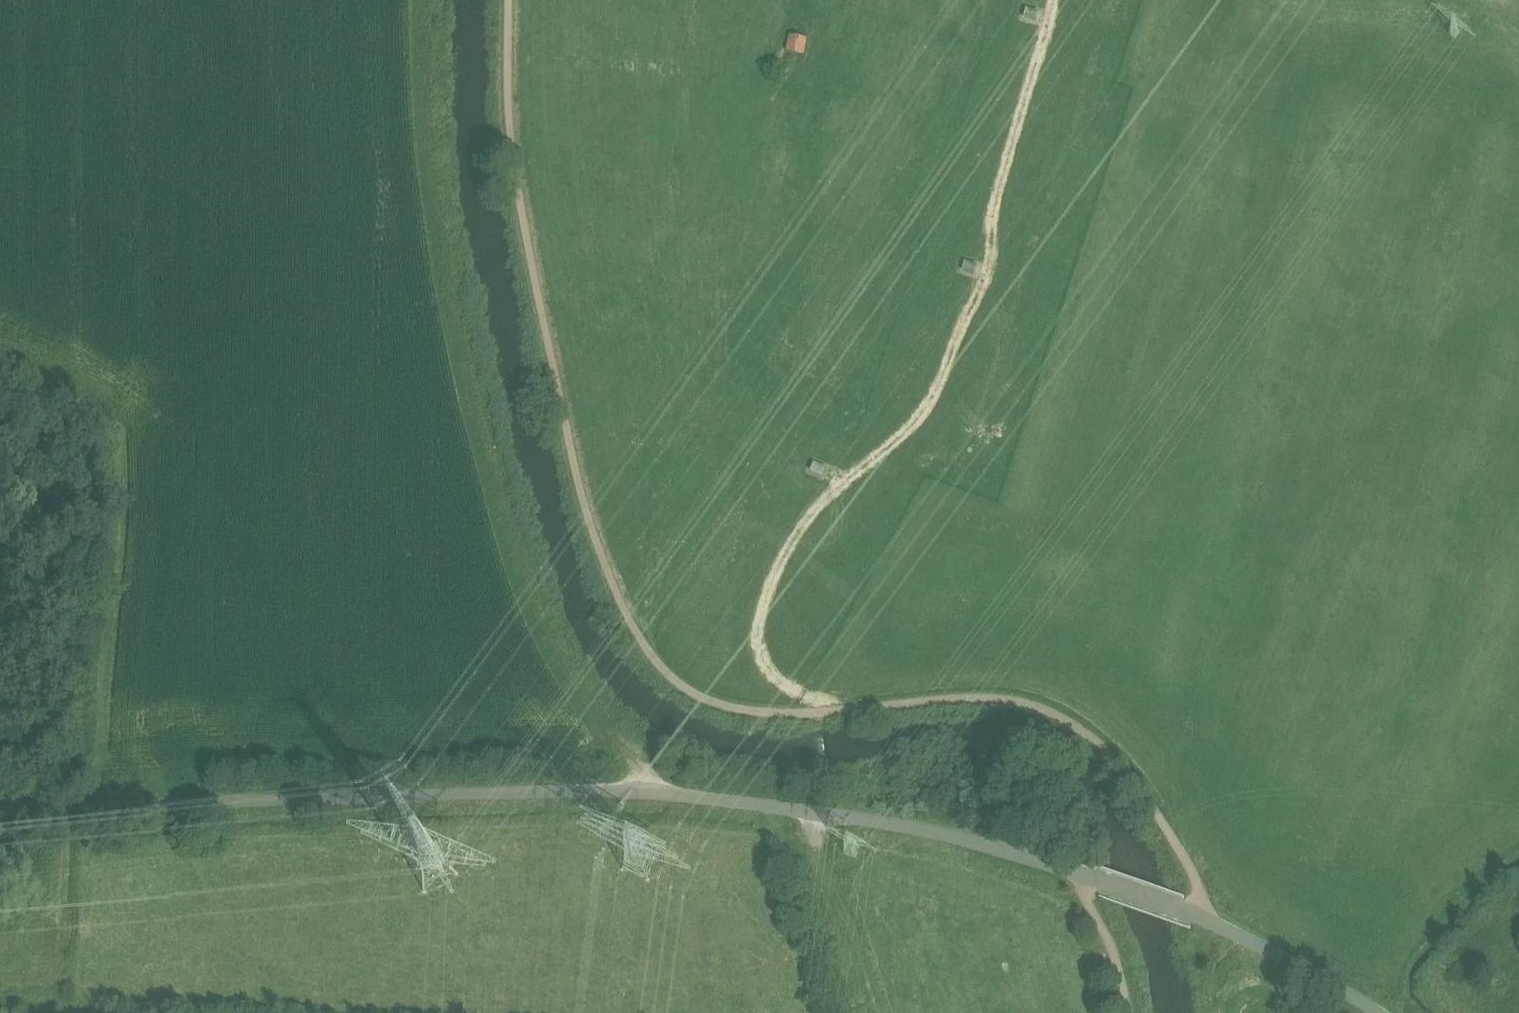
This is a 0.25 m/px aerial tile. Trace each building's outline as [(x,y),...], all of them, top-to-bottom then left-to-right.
[(1029,11),(1026,20),(1038,23),(1040,14),(1029,11)] [(807,38),(790,35),(786,54),(803,57),(807,38)] [(978,267),(965,264),(963,273),(975,276),(978,267)] [(815,464),(812,473),(823,478),(827,469),(815,464)]
